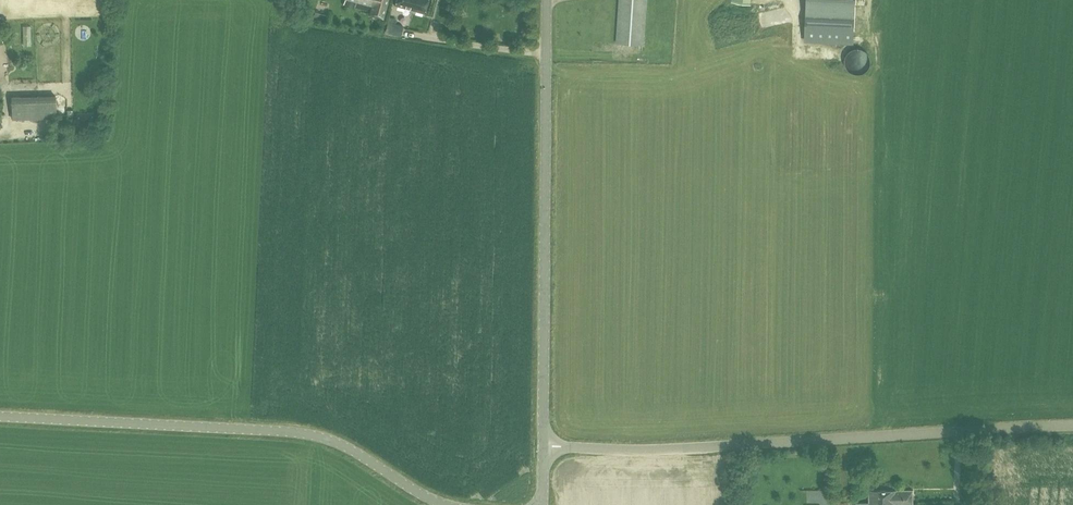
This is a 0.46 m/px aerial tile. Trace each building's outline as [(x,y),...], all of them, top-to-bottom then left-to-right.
[(388,0),(345,0),(344,4),(370,11),(369,14),(383,18),(388,1),(388,0)] [(395,3),(424,11),(427,0),(396,0),(395,3)] [(644,45),(647,0),(619,0),(616,43),(644,45)] [(856,39),(855,0),(806,0),(806,40),(856,39)] [(769,6),(769,35),(791,35),(791,11),(795,11),(795,2),(777,2),(777,6),(769,6)] [(403,25),(389,21),(386,33),(400,37),(403,25)] [(734,30),(722,31),(722,40),(734,39),(734,30)] [(11,96),(12,119),(57,118),(56,95),(11,96)] [(775,482),(775,471),(764,471),(764,482),(775,482)] [(912,490),(869,490),(869,502),(857,502),(857,504),(896,504),(912,504),(912,490)] [(806,491),(796,492),(797,501),(807,500),(806,491)]
